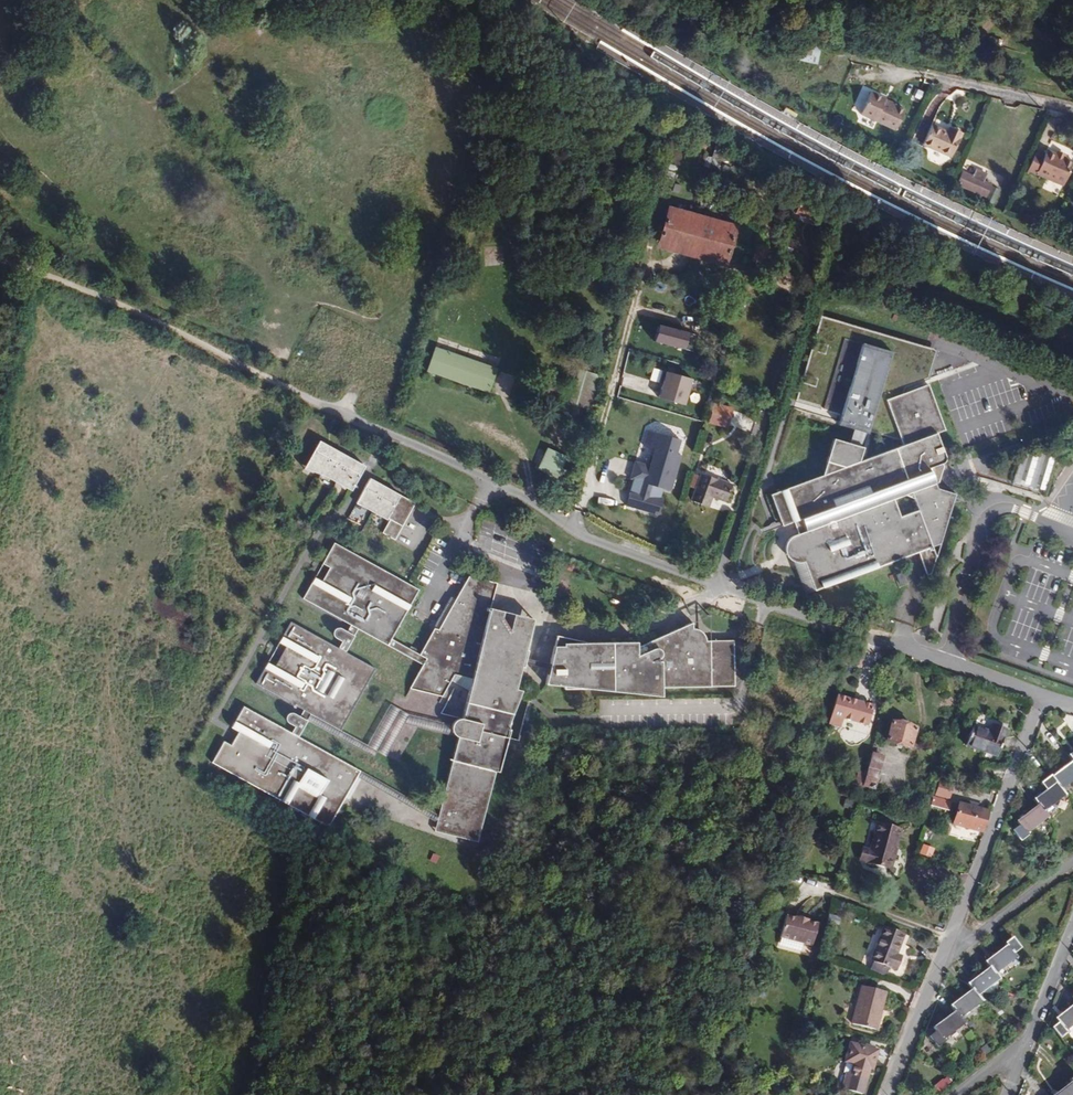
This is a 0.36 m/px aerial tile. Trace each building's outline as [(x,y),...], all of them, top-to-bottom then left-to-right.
[(813,63),(817,64),(820,48),(800,43),(796,59),(813,63)] [(828,67),(817,64),(813,63),(810,77),(825,80),(828,67)] [(861,115),(896,130),(905,110),(884,101),(885,98),(871,92),(861,115)] [(923,144),(951,157),(963,132),(951,127),(948,133),(932,126),(923,144)] [(695,145),(706,148),(709,137),(698,134),(695,145)] [(1064,186),(1072,163),(1072,162),(1065,158),(1067,155),(1056,150),(1055,153),(1047,150),(1044,156),(1035,152),(1028,170),(1064,186)] [(990,186),(991,184),(983,181),(986,174),(977,170),(973,177),(963,172),(957,185),(985,197),(990,186)] [(999,190),(990,186),(985,197),(987,197),(985,201),(993,204),(999,190)] [(827,215),(830,207),(804,198),(801,205),(827,215)] [(666,213),(659,241),(726,259),(734,231),(666,213)] [(1044,219),(1035,215),(1033,221),(1042,224),(1044,219)] [(752,259),(760,261),(764,245),(757,243),(752,259)] [(885,399),(905,392),(905,385),(928,378),(937,349),(821,315),(813,342),(826,345),(824,353),(810,348),(803,375),(816,379),(814,386),(801,382),(794,406),(839,419),(837,423),(868,433),(868,429),(901,439),(885,399)] [(694,335),(655,324),(650,340),(690,350),(694,335)] [(492,365),(435,350),(428,375),(486,390),(492,365)] [(692,377),(665,370),(658,397),(685,404),(692,377)] [(919,413),(936,407),(928,385),(905,392),(909,403),(915,401),(919,413)] [(927,573),(931,571),(935,558),(931,547),(939,543),(951,506),(944,509),(937,488),(935,484),(939,482),(943,466),(942,463),(942,462),(944,462),(945,460),(945,457),(936,433),(944,430),(936,407),(919,413),(915,401),(909,403),(905,392),(885,399),(901,439),(902,441),(903,445),(860,461),(860,458),(853,456),(857,445),(833,438),(826,462),(830,472),(778,491),(784,506),(791,503),(797,520),(794,521),(798,534),(795,535),(791,537),(788,541),(786,544),(785,548),(786,551),(786,554),(788,557),(790,559),(792,561),(794,561),(795,562),(799,563),(802,562),(804,562),(815,590),(819,589),(820,591),(821,593),(823,594),(827,595),(829,595),(832,594),(833,598),(867,585),(868,587),(869,589),(871,590),(873,591),(875,592),(878,592),(880,591),(882,595),(900,589),(890,562),(909,555),(907,550),(917,546),(919,551),(927,573)] [(733,410),(712,405),(708,423),(728,429),(733,410)] [(641,464),(634,462),(623,505),(658,515),(664,498),(660,497),(662,488),(671,491),(681,456),(676,453),(680,439),(648,431),(641,464)] [(318,441),(304,469),(321,474),(352,490),(365,465),(318,441)] [(864,447),(857,445),(853,456),(860,458),(864,447)] [(1020,483),(1030,449),(1023,447),(1013,481),(1020,483)] [(558,475),(563,456),(542,450),(537,470),(558,475)] [(1036,488),(1045,454),(1034,451),(1024,484),(1036,488)] [(1046,491),(1056,458),(1049,455),(1039,488),(1046,491)] [(726,502),(733,484),(701,473),(691,501),(708,507),(711,496),(726,502)] [(369,478),(356,503),(387,519),(387,518),(391,519),(384,533),(396,539),(415,502),(369,478)] [(944,509),(951,506),(955,493),(937,488),(944,509)] [(782,526),(794,521),(797,520),(791,503),(784,506),(778,491),(770,494),(782,526)] [(369,627),(396,577),(310,532),(298,553),(305,557),(298,571),(291,567),(279,589),(329,614),(325,621),(319,618),(315,618),(314,619),(313,620),(311,622),(311,624),(312,626),(313,627),(314,629),(317,630),(320,631),(316,638),(267,612),(256,634),(263,638),(253,657),(246,653),(234,676),(283,701),(279,708),(273,705),(271,705),(269,705),(267,706),(266,707),(265,709),(265,710),(266,712),(267,714),(268,716),(274,718),(270,725),(221,699),(210,721),(217,724),(210,739),(203,735),(192,756),(310,818),(340,761),(277,729),(290,705),(321,720),(354,658),(323,642),(336,618),(402,653),(390,677),(422,685),(431,669),(434,662),(452,666),(449,679),(443,706),(448,707),(445,726),(441,726),(439,725),(420,805),(426,806),(424,816),(444,820),(443,824),(458,827),(464,806),(466,805),(476,758),(481,759),(488,724),(484,723),(495,675),(504,635),(500,634),(502,627),(494,625),(489,616),(492,600),(468,594),(474,569),(446,563),(434,586),(418,618),(413,616),(399,643),(395,641),(388,637),(369,627)] [(931,547),(935,558),(939,543),(931,547)] [(909,555),(919,551),(917,546),(907,550),(909,555)] [(805,594),(815,590),(804,562),(802,562),(799,563),(795,562),(794,561),(805,594)] [(903,572),(896,574),(900,584),(906,581),(903,572)] [(418,618),(434,586),(428,584),(412,616),(413,616),(418,618)] [(504,635),(512,604),(492,600),(489,616),(494,625),(502,627),(500,634),(504,635)] [(703,635),(702,633),(700,631),(698,629),(696,628),(694,628),(692,627),(691,621),(660,636),(664,644),(668,641),(705,639),(705,637),(703,635)] [(733,682),(732,659),(735,658),(734,638),(705,639),(668,641),(664,644),(660,636),(636,648),(637,642),(588,644),(562,646),(563,648),(553,648),(545,687),(564,688),(564,691),(588,691),(662,687),(709,685),(712,683),(733,682)] [(588,644),(556,638),(553,648),(563,648),(562,646),(588,644)] [(449,679),(452,666),(434,662),(431,669),(449,679)] [(484,723),(501,677),(495,675),(484,723)] [(662,696),(662,687),(588,691),(662,696)] [(869,725),(874,706),(838,697),(831,725),(843,728),(845,719),(869,725)] [(445,726),(448,707),(443,706),(442,706),(439,706),(437,707),(435,709),(433,711),(432,713),(432,716),(432,718),(433,720),(434,722),(436,724),(439,725),(441,726),(445,726)] [(916,728),(890,721),(885,740),(910,747),(916,728)] [(973,725),(966,745),(997,755),(1007,727),(992,722),(989,730),(973,725)] [(876,788),(884,755),(872,752),(867,772),(864,784),(864,785),(876,788)] [(1068,756),(1072,761),(1053,778),(1051,777),(1040,785),(1045,790),(1034,799),(1037,805),(1016,822),(1019,826),(1012,832),(1020,842),(1027,836),(1025,834),(1047,817),(1043,812),(1065,795),(1061,789),(1072,781),(1072,753),(1068,756)] [(864,784),(867,772),(859,770),(856,782),(858,782),(864,784)] [(927,824),(931,807),(933,798),(928,796),(921,822),(927,824)] [(949,811),(952,803),(933,798),(931,807),(949,811)] [(958,804),(953,825),(981,833),(987,812),(958,804)] [(444,820),(424,816),(426,806),(420,805),(417,820),(460,830),(466,805),(464,806),(458,827),(443,824),(444,820)] [(864,850),(861,864),(892,872),(902,832),(878,825),(871,852),(864,850)] [(825,908),(827,897),(816,895),(813,906),(825,908)] [(795,919),(785,916),(779,939),(812,947),(818,924),(808,922),(808,920),(795,917),(795,919)] [(896,955),(903,935),(883,927),(870,960),(873,961),(890,967),(896,969),(900,957),(896,955)] [(1020,948),(1012,938),(1003,944),(1006,947),(984,962),(989,967),(968,984),(972,989),(950,1005),(955,1011),(932,1028),(935,1032),(929,1037),(937,1047),(944,1041),(942,1039),(964,1023),(959,1018),(982,1001),(977,995),(999,979),(994,974),(1016,958),(1013,953),(1020,948)] [(886,977),(890,967),(873,961),(869,971),(886,977)] [(861,985),(853,1023),(876,1029),(885,991),(861,985)] [(1055,1019),(1059,1022),(1052,1028),(1060,1038),(1068,1032),(1066,1030),(1072,1024),(1072,1005),(1055,1019)] [(875,1069),(879,1050),(852,1043),(847,1062),(848,1062),(855,1064),(852,1075),(848,1074),(844,1089),(865,1094),(872,1068),(875,1069)] [(852,1075),(855,1064),(848,1062),(845,1073),(848,1074),(852,1075)] [(932,1086),(938,1093),(949,1084),(942,1077),(932,1086)] [(1069,1080),(1071,1083),(1054,1094),(1072,1094),(1072,1077),(1069,1080)]
